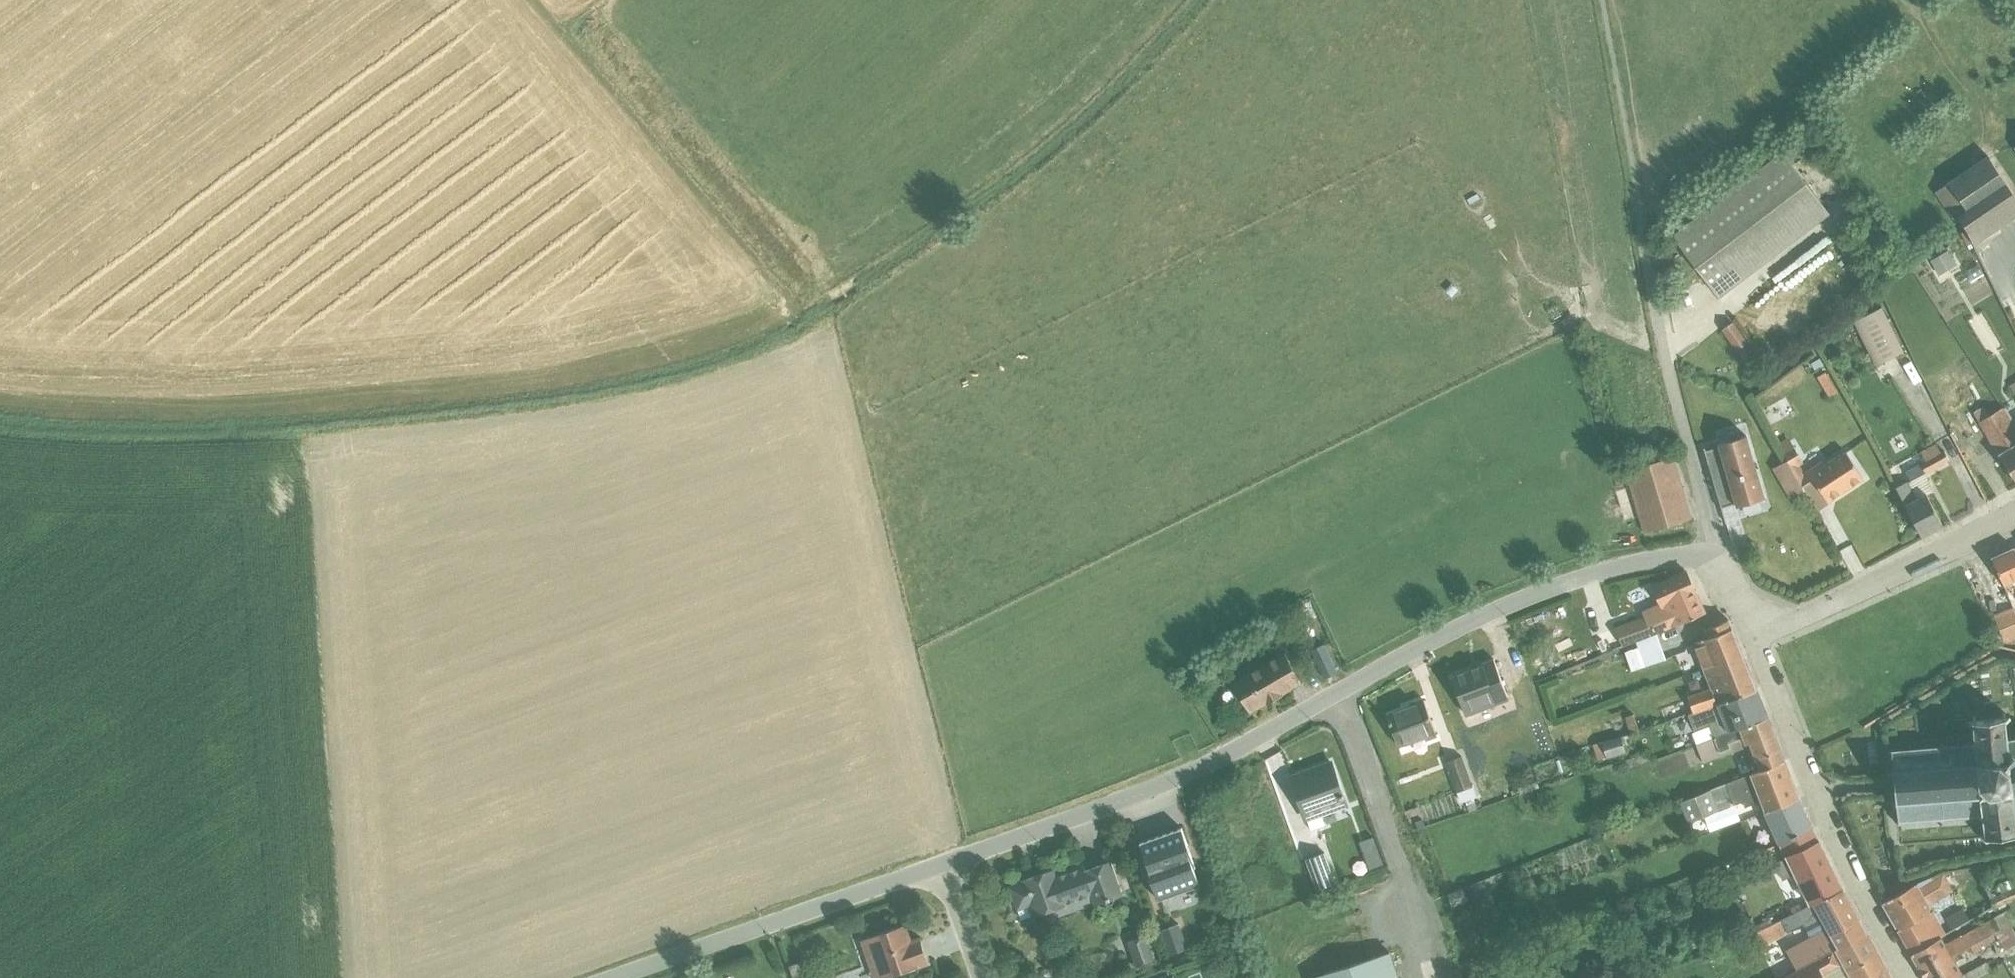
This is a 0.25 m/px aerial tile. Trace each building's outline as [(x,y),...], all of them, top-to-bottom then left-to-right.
[(1949,182),(1968,209),(1958,216),(1975,244),(2014,217),(2014,193),(1988,154),(1949,182)] [(1791,155),(1681,226),(1720,287),(1830,216),(1791,155)] [(1968,209),(1949,182),(1936,191),(1955,219),(1958,216),(1968,209)] [(1933,245),(1915,257),(1930,279),(1947,267),(1933,245)] [(1766,320),(1811,281),(1796,263),(1750,301),(1766,320)] [(1931,281),(1938,300),(1955,293),(1947,274),(1931,281)] [(1881,365),(1917,347),(1894,297),(1857,314),(1881,365)] [(2004,407),(1990,414),(1985,405),(1975,412),(2014,476),(2014,425),(2004,407)] [(1759,433),(1713,446),(1729,504),(1776,491),(1759,433)] [(1839,496),(1871,472),(1853,447),(1826,466),(1805,437),(1790,448),(1815,482),(1824,476),(1839,496)] [(1626,458),(1646,517),(1690,503),(1671,443),(1626,458)] [(1945,449),(1900,470),(1927,528),(1951,517),(1932,477),(1953,467),(1945,449)] [(1881,508),(1897,531),(1918,516),(1902,493),(1881,508)] [(1967,560),(1982,584),(2005,570),(1990,546),(1967,560)] [(2003,559),(2014,585),(2014,554),(2003,559)] [(1657,631),(1703,611),(1686,571),(1655,584),(1662,601),(1641,609),(1643,615),(1616,626),(1624,644),(1636,638),(1657,631)] [(1314,608),(1296,607),(1296,623),(1313,624),(1314,608)] [(2000,617),(1980,625),(1986,639),(2006,632),(2000,617)] [(1695,641),(1704,664),(1742,650),(1730,618),(1703,628),(1706,637),(1695,641)] [(1638,645),(1626,650),(1632,670),(1666,658),(1657,631),(1636,638),(1638,645)] [(1334,645),(1326,649),(1338,672),(1345,668),(1334,645)] [(1338,672),(1326,649),(1316,654),(1327,677),(1338,672)] [(1689,694),(1694,709),(1757,686),(1742,650),(1704,664),(1711,686),(1689,694)] [(1236,684),(1232,687),(1238,697),(1241,694),(1251,712),(1268,702),(1268,703),(1284,694),(1284,693),(1292,688),(1290,685),(1301,678),(1286,651),(1234,681),(1236,684)] [(1495,659),(1451,675),(1467,715),(1510,699),(1495,659)] [(1694,709),(1690,713),(1695,729),(1711,724),(1715,736),(1769,715),(1757,686),(1694,709)] [(1400,749),(1438,735),(1425,698),(1387,711),(1400,749)] [(1514,701),(1505,706),(1513,720),(1522,714),(1514,701)] [(1634,712),(1625,716),(1631,731),(1640,728),(1634,712)] [(1715,736),(1698,743),(1704,761),(1722,755),(1721,750),(1731,747),(1730,742),(1744,736),(1746,743),(1751,741),(1760,769),(1786,758),(1769,715),(1715,736)] [(1892,749),(1896,785),(1899,820),(1983,812),(1986,836),(2014,834),(2014,737),(2009,737),(2007,716),(1974,720),(1975,741),(1892,749)] [(1622,734),(1593,743),(1598,759),(1627,750),(1622,734)] [(1463,755),(1448,760),(1460,798),(1476,793),(1463,755)] [(1760,769),(1727,782),(1736,803),(1744,800),(1746,805),(1759,801),(1762,811),(1765,810),(1800,796),(1786,758),(1760,769)] [(1333,761),(1291,776),(1307,820),(1349,805),(1333,761)] [(1712,789),(1681,801),(1689,821),(1720,809),(1712,789)] [(1814,827),(1800,796),(1765,810),(1781,843),(1814,827)] [(1202,883),(1183,827),(1139,842),(1159,898),(1202,883)] [(1814,827),(1781,843),(1787,856),(1782,859),(1790,875),(1794,873),(1809,905),(1844,887),(1814,827)] [(1374,834),(1360,839),(1369,867),(1383,862),(1374,834)] [(1325,851),(1306,858),(1317,888),(1337,881),(1325,851)] [(1048,919),(1124,895),(1113,860),(1061,876),(1058,867),(1009,883),(1021,920),(1046,912),(1048,919)] [(2006,861),(2013,876),(2014,879),(2014,860),(2006,861)] [(1918,881),(1884,901),(1914,953),(1943,937),(1948,933),(1930,901),(1954,889),(1945,871),(1921,885),(1918,881)] [(1502,872),(1472,883),(1476,895),(1507,883),(1502,872)] [(1984,882),(1996,907),(2014,898),(2014,879),(2013,876),(2007,879),(2004,873),(1984,882)] [(1757,929),(1721,944),(1724,951),(1756,937),(1760,945),(1821,914),(1827,926),(1786,948),(1790,956),(1860,917),(1844,887),(1809,905),(1757,929)] [(1464,888),(1449,893),(1453,906),(1469,900),(1464,888)] [(1971,917),(1964,905),(1945,916),(1952,928),(1971,917)] [(1914,953),(1928,977),(1955,977),(1965,973),(1955,954),(1971,945),(1975,952),(1999,938),(2006,950),(2014,944),(2014,928),(2012,922),(2014,920),(2014,912),(2011,906),(1946,942),(1943,937),(1914,953)] [(1860,917),(1790,956),(1797,969),(1868,931),(1860,917)] [(1179,922),(1161,929),(1170,954),(1188,947),(1179,922)] [(876,977),(885,977),(931,963),(922,937),(913,940),(907,924),(863,939),(876,977)] [(1823,972),(1874,942),(1868,931),(1797,969),(1780,977),(1826,977),(1823,972)] [(1148,934),(1128,941),(1136,965),(1156,959),(1148,934)] [(1823,972),(1826,977),(1894,977),(1874,942),(1823,972)] [(1311,977),(1312,977),(1400,977),(1392,951),(1311,977)] [(784,955),(770,959),(774,973),(788,969),(784,955)] [(804,960),(790,965),(795,977),(798,977),(809,974),(804,960)] [(1955,977),(1973,977),(1991,969),(1987,960),(1965,973),(1955,977)]
